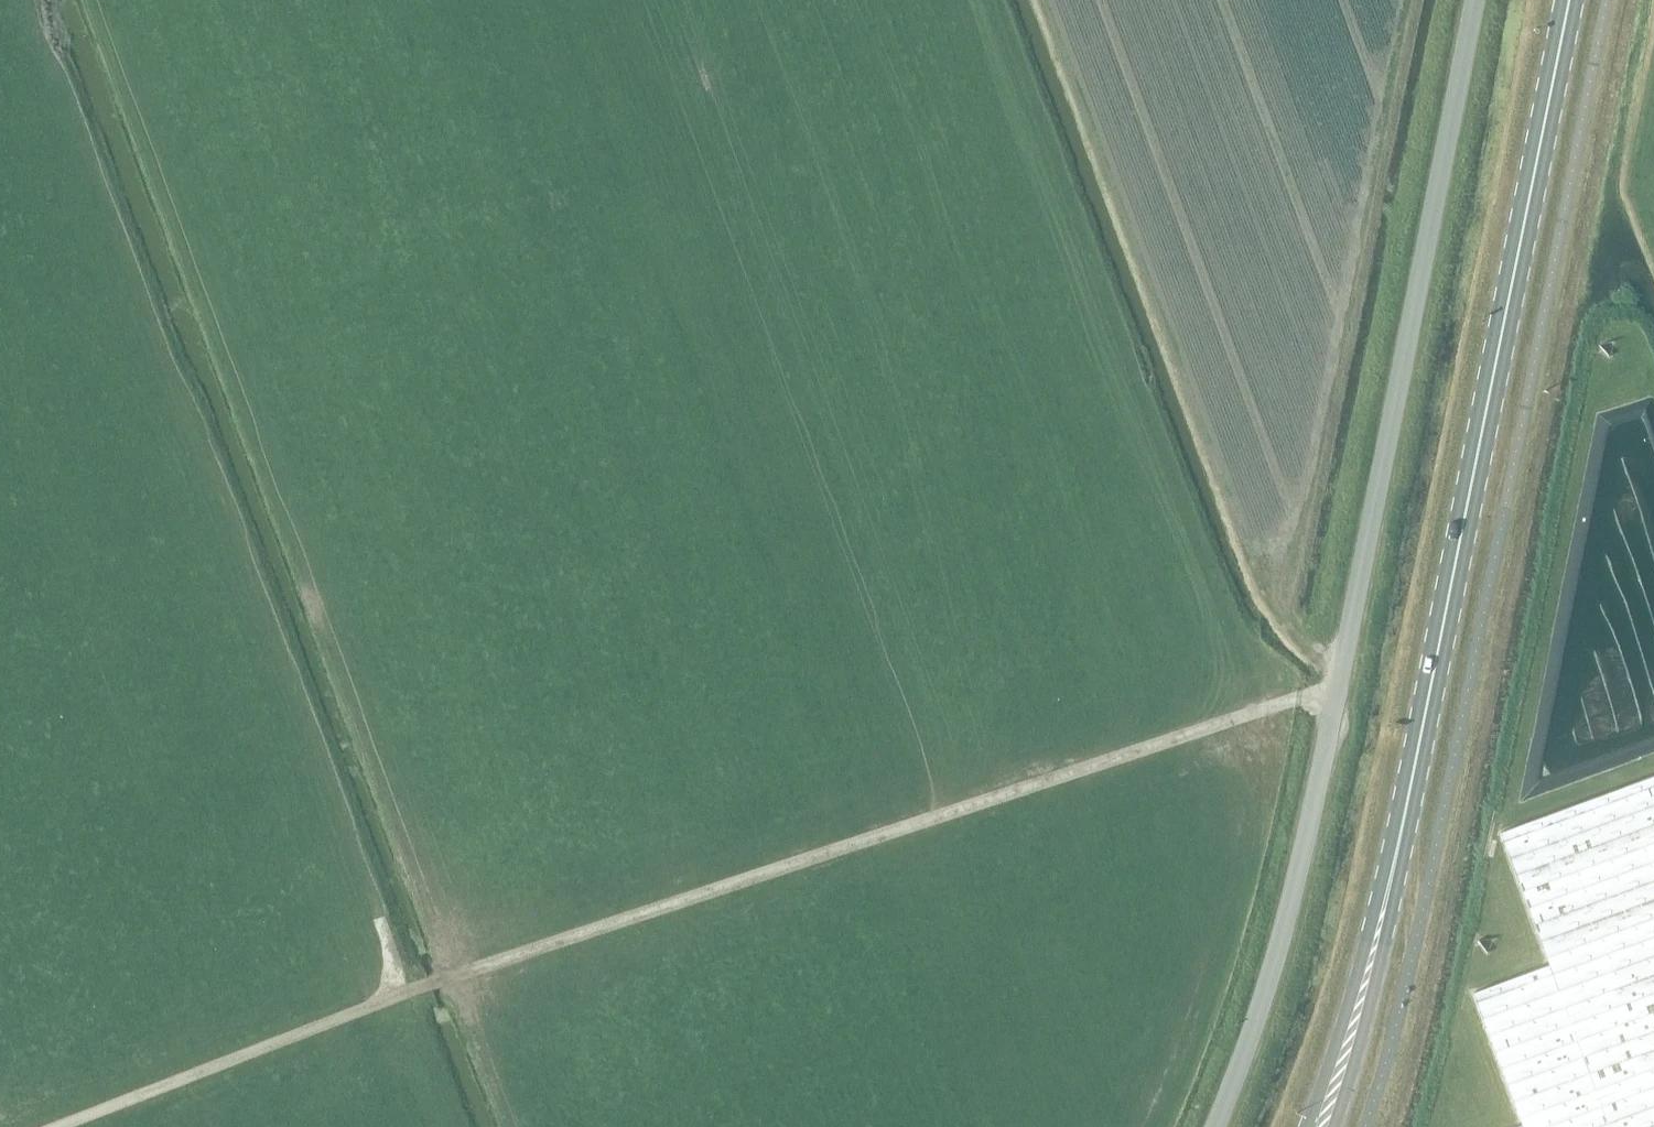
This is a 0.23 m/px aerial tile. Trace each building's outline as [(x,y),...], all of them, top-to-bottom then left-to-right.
[(1516,1126),(1653,1126),(1653,775),(1651,776),(1501,832),(1549,964),(1473,992),(1522,1125),(1516,1126)]
